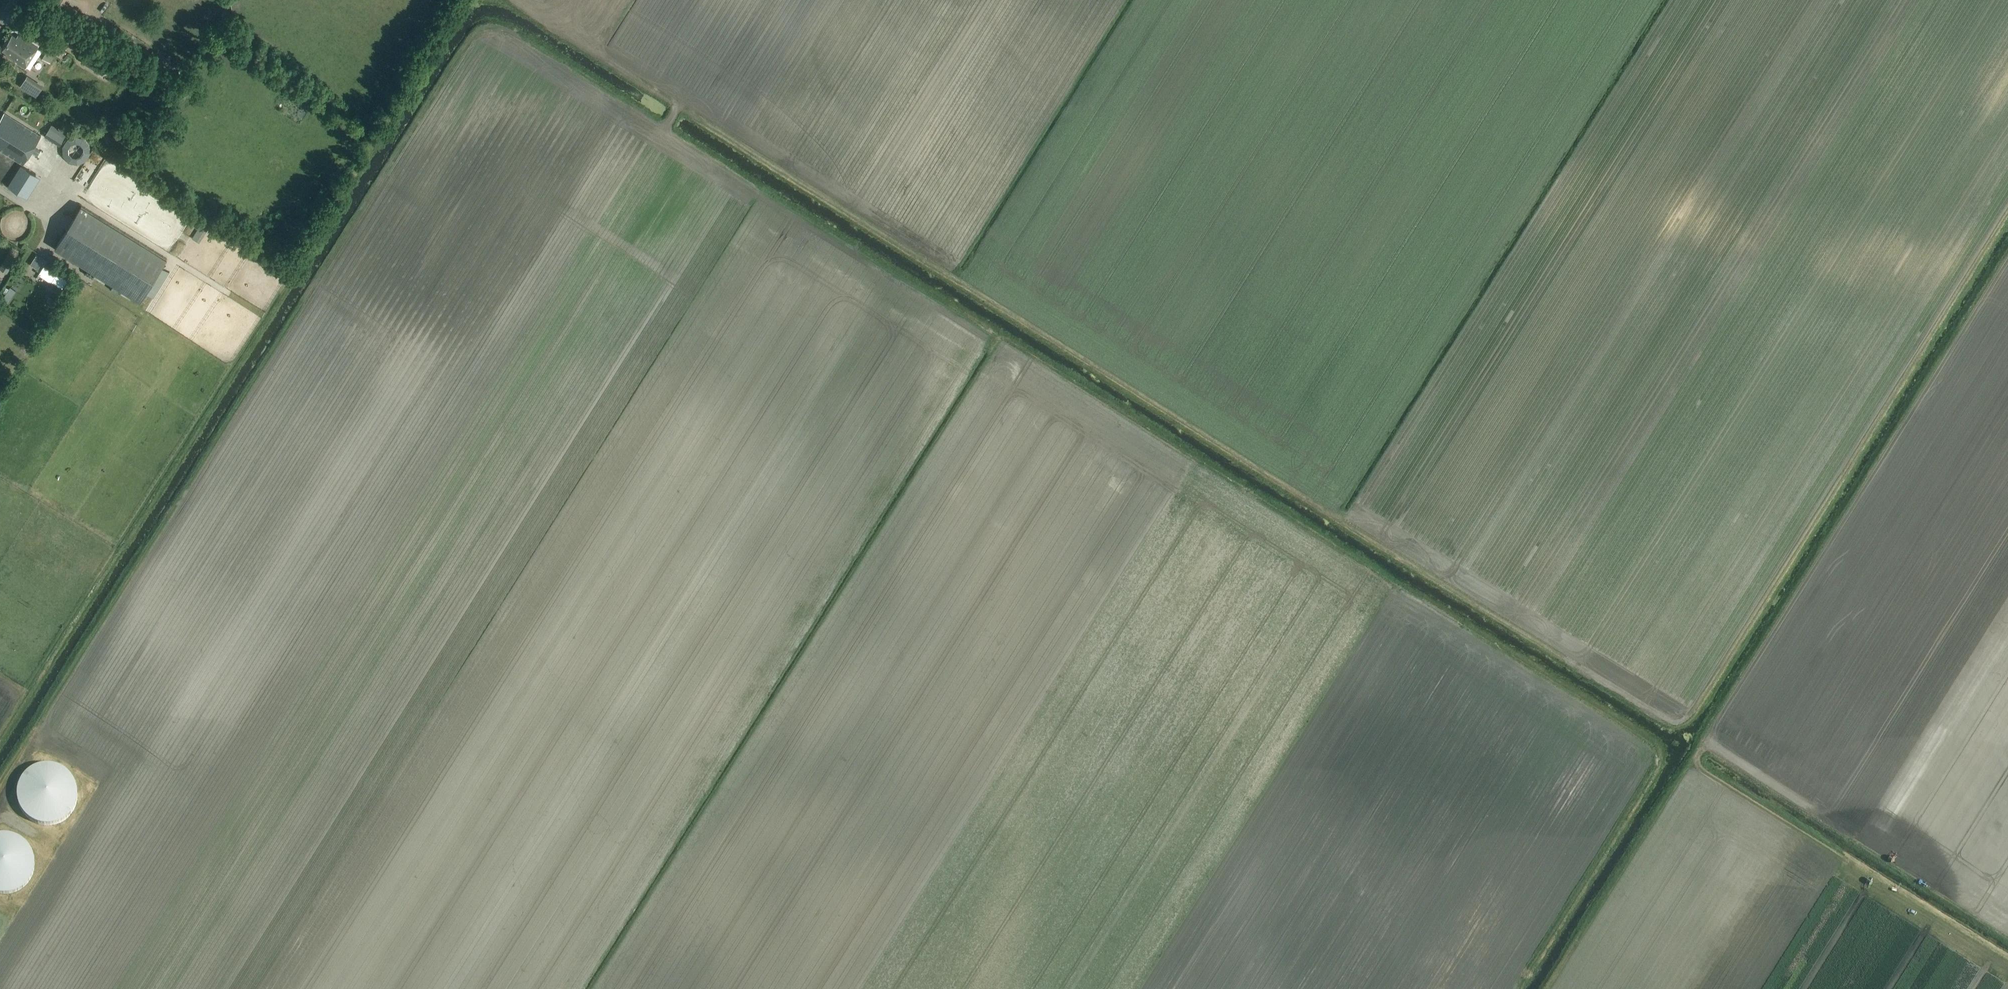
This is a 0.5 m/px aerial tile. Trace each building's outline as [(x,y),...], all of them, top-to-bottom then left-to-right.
[(25,67),(38,47),(29,41),(29,43),(25,40),(26,39),(18,34),(16,36),(12,34),(2,49),(6,52),(5,54),(13,60),(14,58),(17,60),(16,62),(25,67)] [(49,62),(59,48),(49,41),(40,56),(49,62)] [(61,60),(66,52),(61,49),(56,57),(61,60)] [(0,66),(0,69),(10,73),(14,64),(3,59),(0,66)] [(26,78),(20,87),(26,90),(31,81),(26,78)] [(22,163),(40,135),(4,112),(0,118),(0,149),(22,163)] [(51,125),(45,136),(60,145),(66,134),(51,125)] [(145,304),(152,293),(148,291),(167,260),(83,207),(57,249),(145,304)] [(24,244),(21,249),(26,252),(29,247),(24,244)] [(44,270),(39,278),(63,293),(68,285),(44,270)] [(65,771),(57,767),(49,766),(40,766),(32,770),(25,775),(20,782),(18,790),(17,799),(19,807),(24,814),(30,820),(38,824),(46,826),(55,825),(62,822),(69,816),(74,809),(77,801),(77,793),(75,784),(71,777),(65,771)] [(4,834),(0,834),(0,894),(2,894),(9,894),(16,892),(22,889),(27,884),(31,878),(34,872),(35,865),(34,858),(32,851),(29,845),(24,840),(18,837),(11,834),(4,834)]
